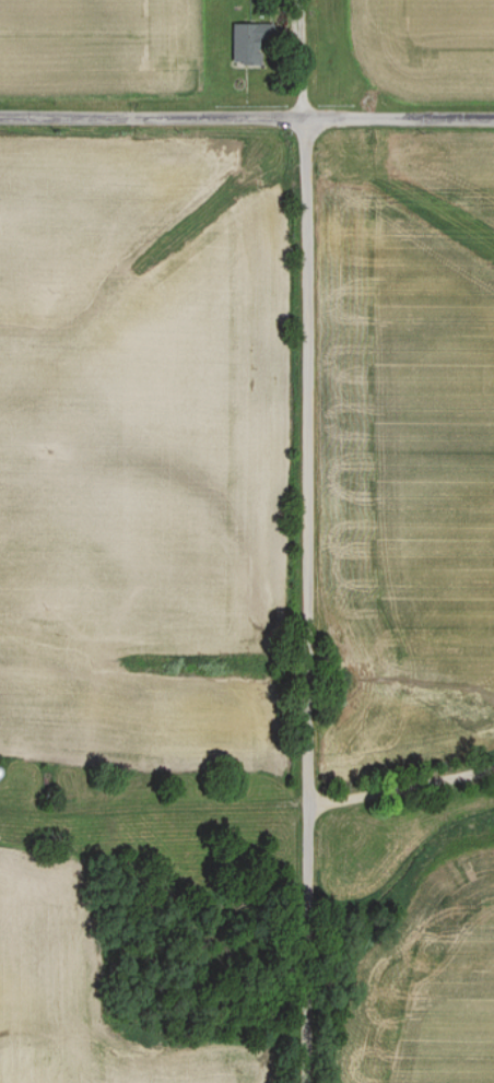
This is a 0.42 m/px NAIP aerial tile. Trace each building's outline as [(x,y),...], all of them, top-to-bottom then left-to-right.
[(236,24),(237,58),(253,58),(253,49),(264,49),(263,39),(274,39),(273,23),(236,24)]
